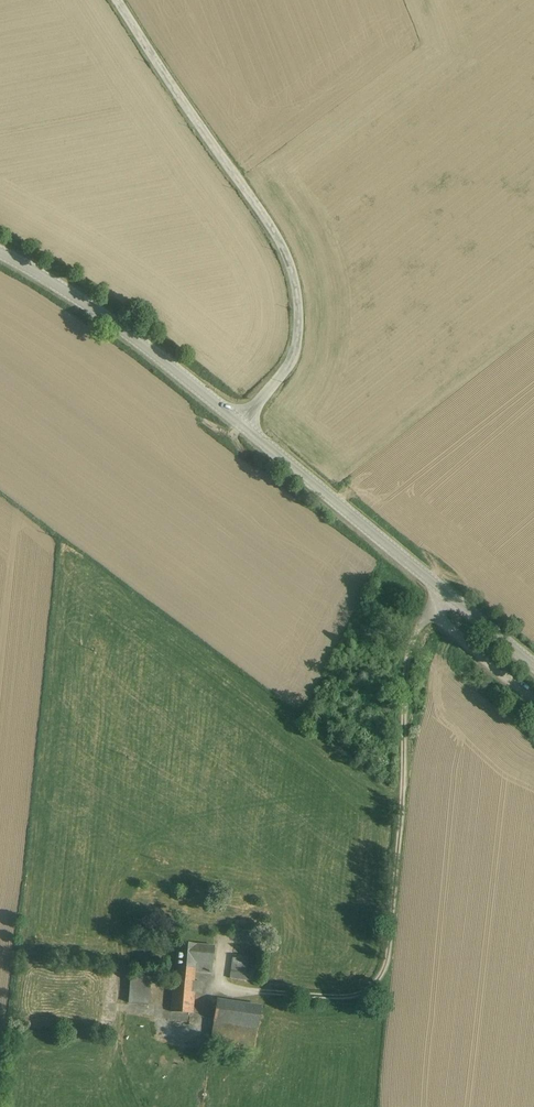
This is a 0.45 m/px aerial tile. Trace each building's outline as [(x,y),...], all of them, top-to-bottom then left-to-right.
[(178,942),(176,965),(177,965),(176,980),(193,982),(194,971),(212,973),(214,946),(178,942)] [(232,955),(231,979),(255,980),(256,956),(232,955)] [(258,1006),(217,1000),(213,1021),(243,1026),(258,1029),(258,1028),(261,1007),(259,1006),(259,1007),(258,1006)]
